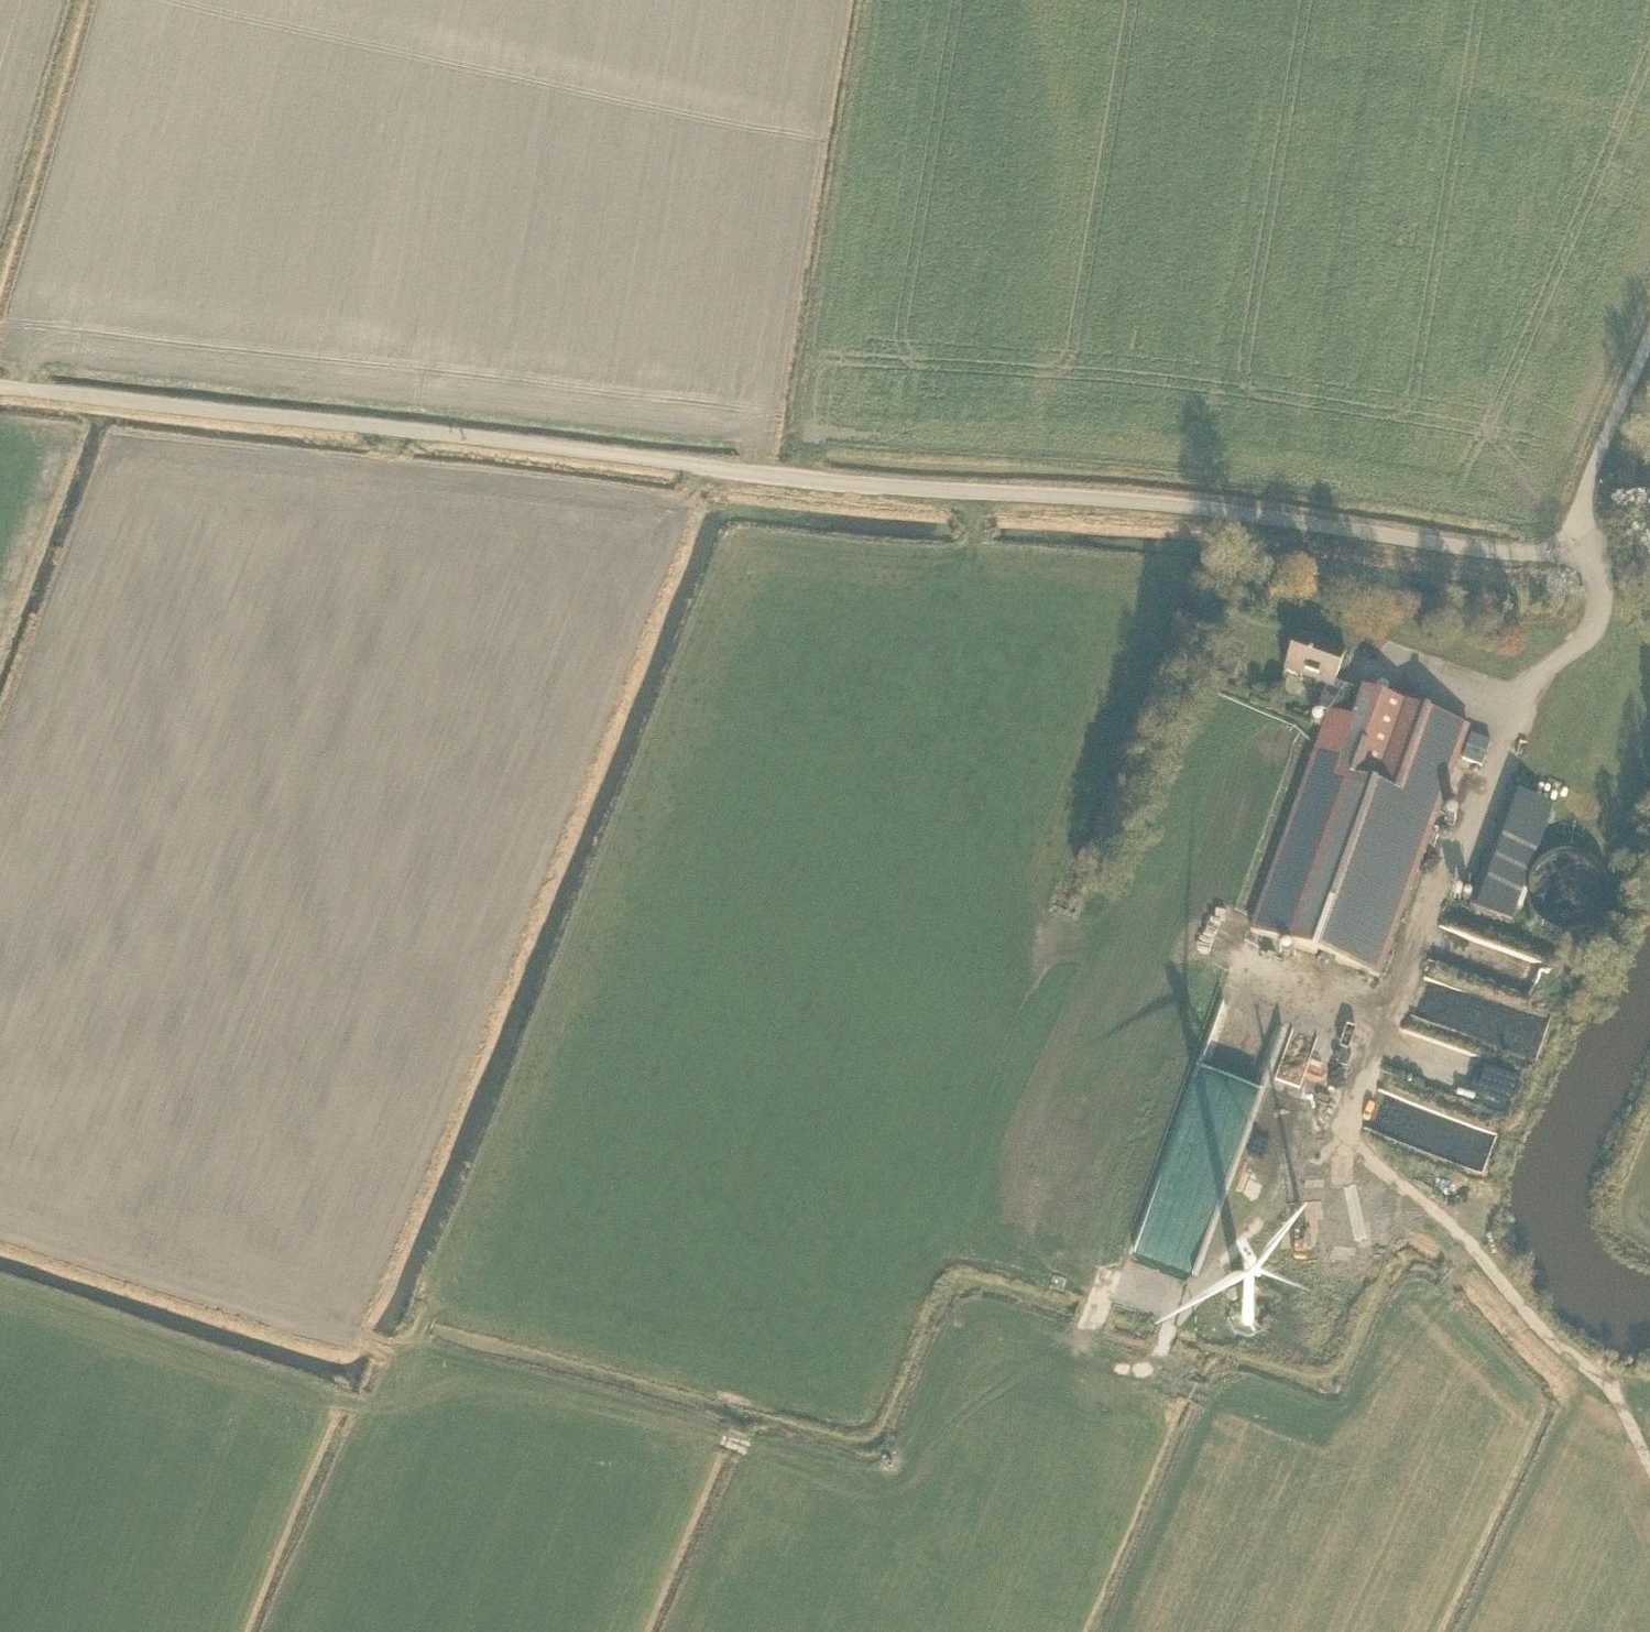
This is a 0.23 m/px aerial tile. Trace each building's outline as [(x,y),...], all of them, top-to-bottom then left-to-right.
[(1327,713),(1249,931),(1379,978),(1469,729),(1363,691),(1362,693),(1335,683),(1346,652),(1298,635),(1282,681),(1283,682),(1287,671),(1327,685),(1318,710),(1327,713)] [(1512,792),(1471,906),(1512,921),(1553,807),(1512,792)] [(1561,934),(1568,934),(1578,933),(1584,930),(1588,928),(1595,923),(1600,918),(1605,910),(1608,903),(1609,895),(1609,888),(1607,882),(1605,875),(1602,870),(1597,864),(1591,859),(1585,856),(1578,853),(1570,853),(1563,853),(1555,855),(1549,858),(1543,861),(1538,866),(1534,872),(1530,879),(1529,885),(1528,893),(1529,901),(1531,909),(1535,916),(1539,922),(1546,927),(1553,931),(1561,934)]
